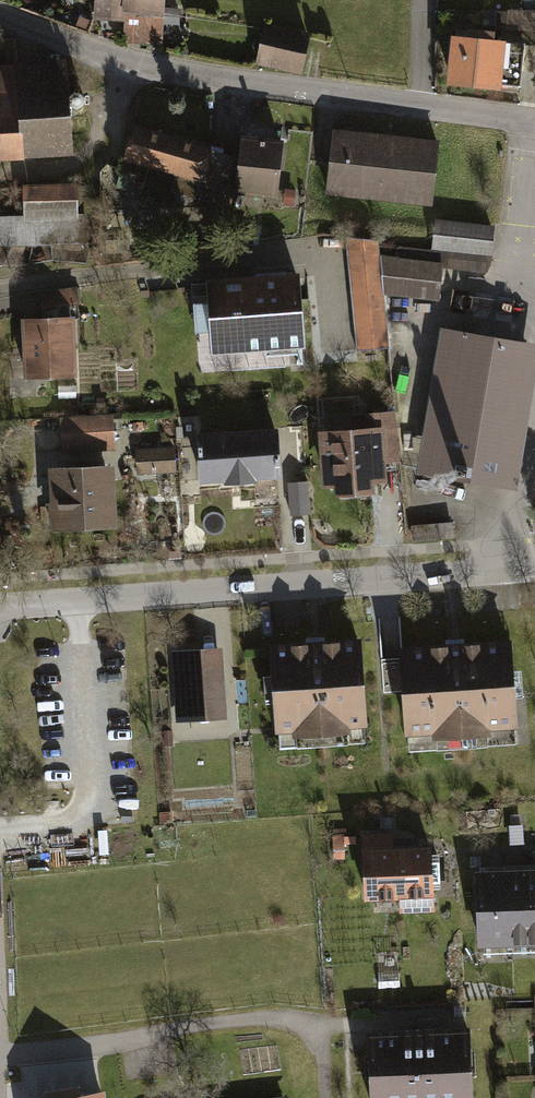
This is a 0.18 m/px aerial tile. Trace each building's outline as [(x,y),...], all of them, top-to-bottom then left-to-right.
[(95,26),(128,29),(126,48),(163,51),(167,0),(97,0),(95,26)] [(453,90),(505,95),(510,44),(534,47),(534,16),(501,16),(499,39),(472,36),(471,45),(457,43),(453,90)] [(91,25),(81,21),(77,30),(88,34),(91,25)] [(313,37),(267,28),(258,72),(304,80),(313,37)] [(72,158),(67,67),(0,70),(0,162),(72,158)] [(236,199),(241,164),(224,159),(225,153),(136,127),(122,176),(148,184),(151,174),(178,182),(174,197),(196,204),(200,189),(236,199)] [(441,147),(334,133),(325,198),(432,213),(441,147)] [(241,164),(236,199),(281,205),(289,144),(244,139),(241,164)] [(24,189),(25,220),(0,221),(0,259),(86,256),(83,187),(24,189)] [(493,232),(439,226),(436,252),(490,258),(493,232)] [(389,355),(385,299),(383,262),(381,247),(348,243),(356,358),(389,355)] [(489,273),(490,258),(436,252),(397,248),(396,262),(445,268),(489,273)] [(396,262),(383,262),(385,299),(441,307),(445,268),(396,262)] [(303,278),(210,285),(212,308),(196,309),(199,341),(215,340),(217,369),(310,361),(303,278)] [(25,327),(25,385),(81,385),(82,298),(42,298),(42,327),(25,327)] [(446,333),(422,468),(514,484),(534,365),(534,349),(471,337),(446,333)] [(400,469),(396,416),(359,419),(360,435),(318,438),(323,502),(391,497),(389,470),(400,469)] [(116,417),(60,420),(62,458),(118,455),(116,417)] [(276,436),(199,439),(201,489),(278,486),(276,436)] [(180,452),(140,453),(141,479),(181,478),(180,452)] [(118,470),(52,471),(52,535),(118,535),(118,470)] [(308,485),(287,487),(289,522),(310,521),(308,485)] [(309,648),(274,650),(276,681),(267,681),(268,708),(277,707),(279,738),(295,737),(296,744),(353,741),(353,734),(370,733),(365,645),(327,647),(327,642),(308,643),(309,648)] [(516,676),(514,647),(466,650),(466,643),(447,644),(447,651),(403,654),(408,741),(435,740),(436,747),(495,744),(494,737),(519,735),(517,704),(527,704),(525,676),(516,676)] [(229,724),(225,652),(172,655),(177,727),(229,724)] [(387,690),(400,689),(400,664),(387,664),(387,690)] [(527,830),(511,831),(512,850),(528,849),(527,830)] [(358,831),(333,833),(335,853),(360,851),(358,831)] [(398,840),(366,841),(368,906),(405,905),(406,918),(441,917),(438,853),(398,854),(398,840)] [(511,872),(515,948),(534,947),(534,871),(511,872)] [(485,949),(515,948),(511,872),(480,874),(485,949)] [(369,1040),(373,1097),(474,1097),(469,1033),(441,1035),(440,1024),(418,1026),(419,1036),(369,1040)]
